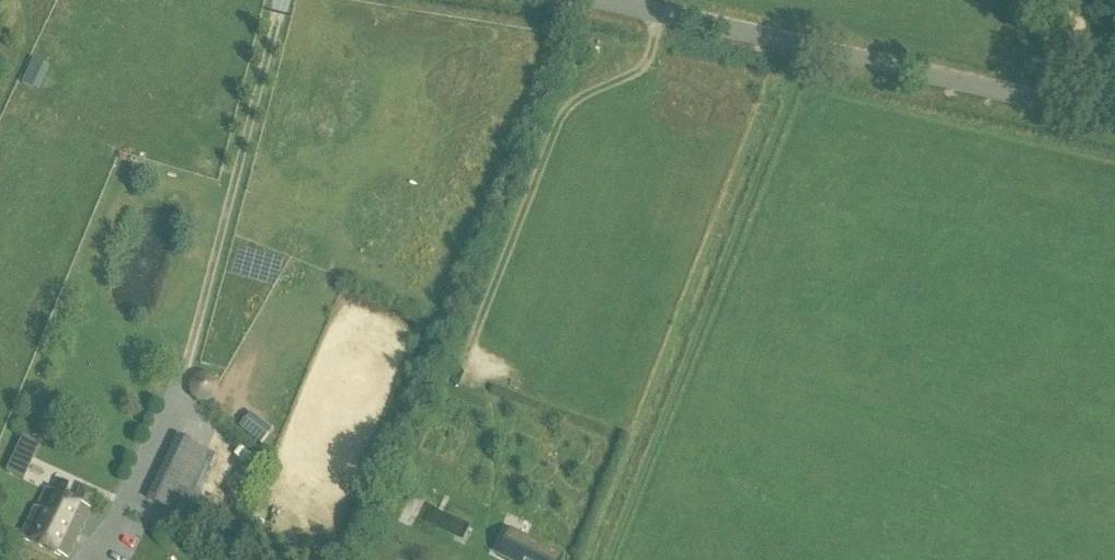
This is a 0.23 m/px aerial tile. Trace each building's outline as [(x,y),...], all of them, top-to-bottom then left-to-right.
[(178,435),(172,448),(148,499),(204,526),(216,504),(198,494),(217,455),(178,435)] [(23,438),(18,450),(34,458),(39,445),(23,438)] [(23,483),(28,470),(12,463),(7,476),(23,483)] [(46,489),(23,538),(67,559),(90,510),(98,493),(83,486),(75,503),(46,489)] [(425,538),(431,516),(398,507),(392,530),(425,538)] [(498,557),(504,559),(562,559),(564,556),(540,545),(539,548),(510,534),(498,557)]
